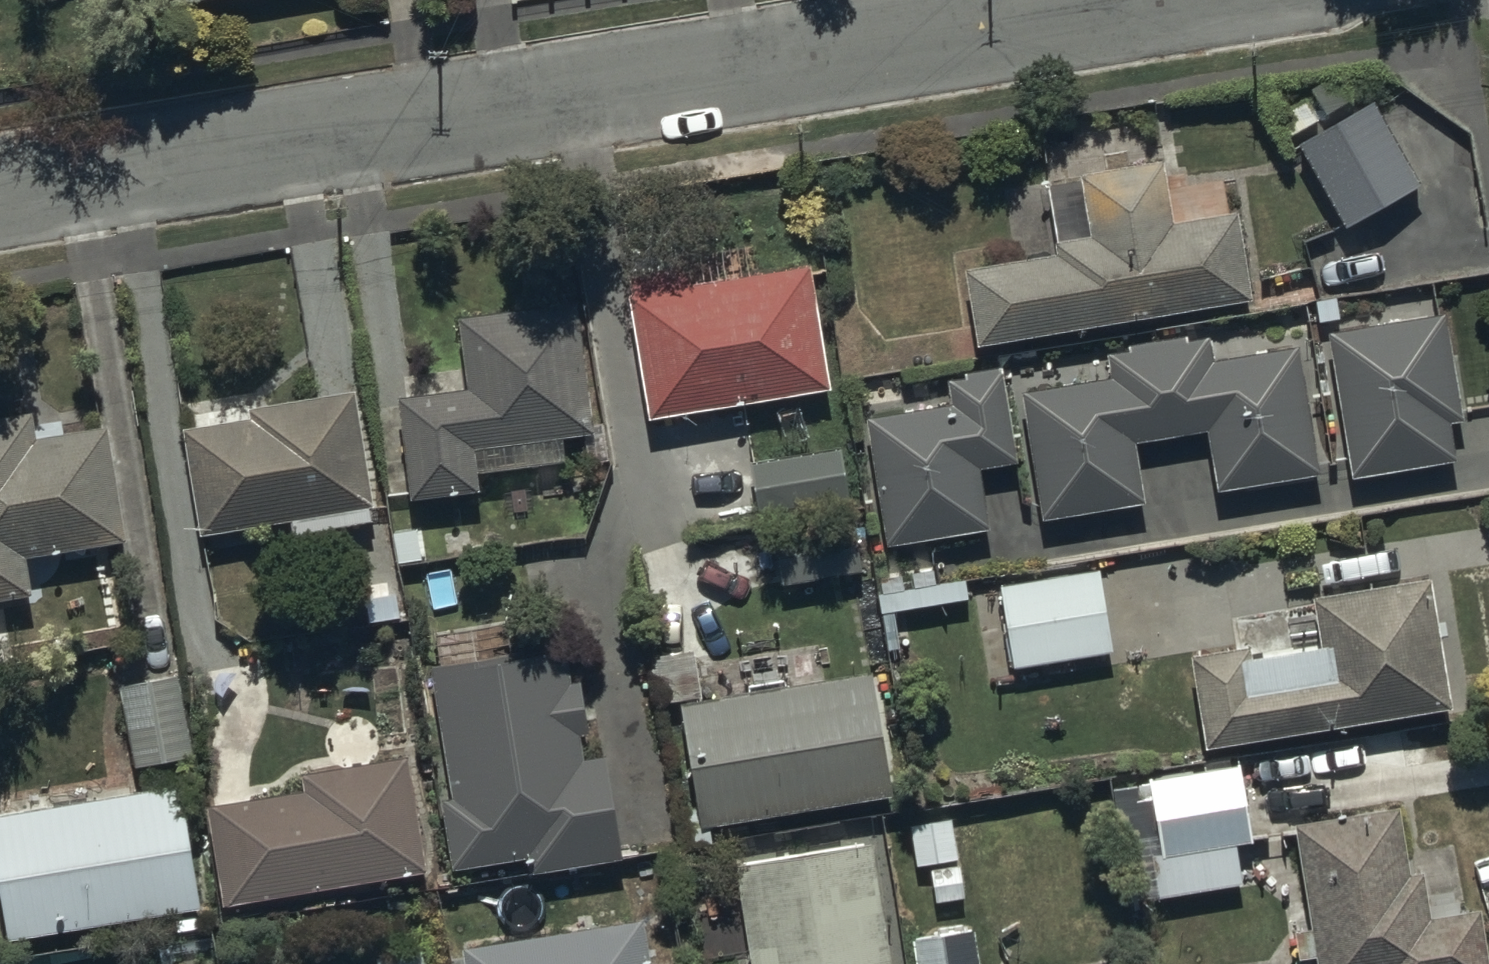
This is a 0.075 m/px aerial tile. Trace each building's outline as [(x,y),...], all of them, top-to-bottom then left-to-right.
[(1371,104),(1296,146),(1347,237),(1422,195),(1371,104)] [(1056,262),(965,275),(977,356),(1251,310),(1238,220),(1175,229),(1168,183),(1081,196),(1088,244),(1054,249),(1056,262)] [(624,271),(649,432),(831,404),(810,268),(747,278),(743,253),(624,271)] [(597,444),(573,312),(452,334),(463,399),(372,415),(388,505),(409,501),(411,512),(481,500),(479,488),(569,472),(565,449),(597,444)] [(1444,317),(1324,340),(1352,485),(1456,465),(1450,433),(1466,430),(1444,317)] [(1109,384),(1020,398),(1041,529),(1148,512),(1138,448),(1208,437),(1217,498),(1320,482),(1300,354),(1213,368),(1209,346),(1106,362),(1109,384)] [(952,414),(863,426),(882,554),(988,539),(979,474),(1017,469),(1004,374),(947,382),(952,414)] [(249,422),(182,434),(203,546),(289,531),(292,544),(373,529),(349,400),(249,418),(249,422)] [(0,427),(0,614),(37,607),(31,571),(128,553),(106,438),(40,450),(35,421),(0,427)] [(841,451),(752,463),(759,513),(792,508),(794,522),(849,515),(841,451)] [(855,530),(775,540),(782,594),(861,584),(855,530)] [(1100,570),(998,588),(1011,670),(1112,654),(1100,570)] [(1251,656),(1191,664),(1205,760),(1453,725),(1433,585),(1310,603),(1318,656),(1252,666),(1251,656)] [(965,586),(878,599),(882,621),(968,608),(965,586)] [(564,649),(426,673),(449,804),(439,806),(452,878),(529,864),(532,883),(623,866),(605,763),(582,767),(579,746),(590,745),(580,689),(572,691),(564,649)] [(874,679),(679,711),(700,838),(895,806),(874,679)] [(194,762),(176,681),(116,693),(134,775),(194,762)] [(305,799),(205,813),(219,916),(426,886),(408,764),(302,779),(305,799)] [(1251,849),(1237,771),(1149,786),(1160,852),(1153,858),(1162,908),(1242,894),(1235,852),(1251,849)] [(0,813),(0,899),(9,951),(198,917),(175,786),(0,813)] [(1398,815),(1292,834),(1310,937),(1294,940),(1298,963),(1487,963),(1479,918),(1432,926),(1424,882),(1410,884),(1398,815)] [(869,847),(732,872),(748,963),(890,963),(869,847)] [(644,929),(461,958),(462,963),(649,963),(644,929)] [(973,932),(905,943),(909,963),(978,963),(973,932)]
